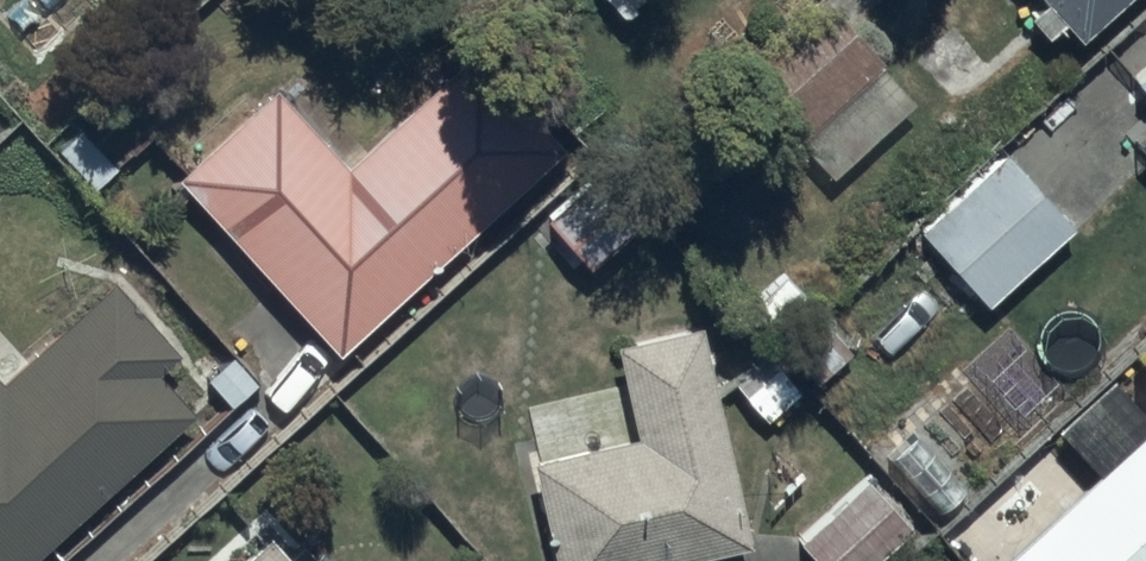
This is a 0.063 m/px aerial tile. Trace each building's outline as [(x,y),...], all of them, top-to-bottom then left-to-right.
[(1044,5),(1025,22),(1044,43),(1060,28),(1077,47),(1127,0),(1039,0),(1044,5)] [(794,147),(878,72),(815,2),(732,77),(794,147)] [(275,93),(176,182),(335,360),(567,153),(476,51),(343,169),(275,93)] [(1135,88),(1145,100),(1145,78),(1135,88)] [(1070,229),(1005,157),(919,235),(984,307),(1070,229)] [(593,175),(538,226),(583,275),(639,224),(593,175)] [(192,420),(152,377),(172,358),(108,287),(0,386),(0,560),(37,560),(192,420)] [(632,444),(527,467),(547,560),(706,560),(749,551),(700,330),(611,349),(632,444)] [(1108,385),(1056,431),(1100,482),(1011,560),(1145,560),(1145,429),(1108,385)] [(865,485),(795,548),(807,560),(878,560),(909,533),(865,485)] [(264,543),(245,560),(281,560),(264,543)]
